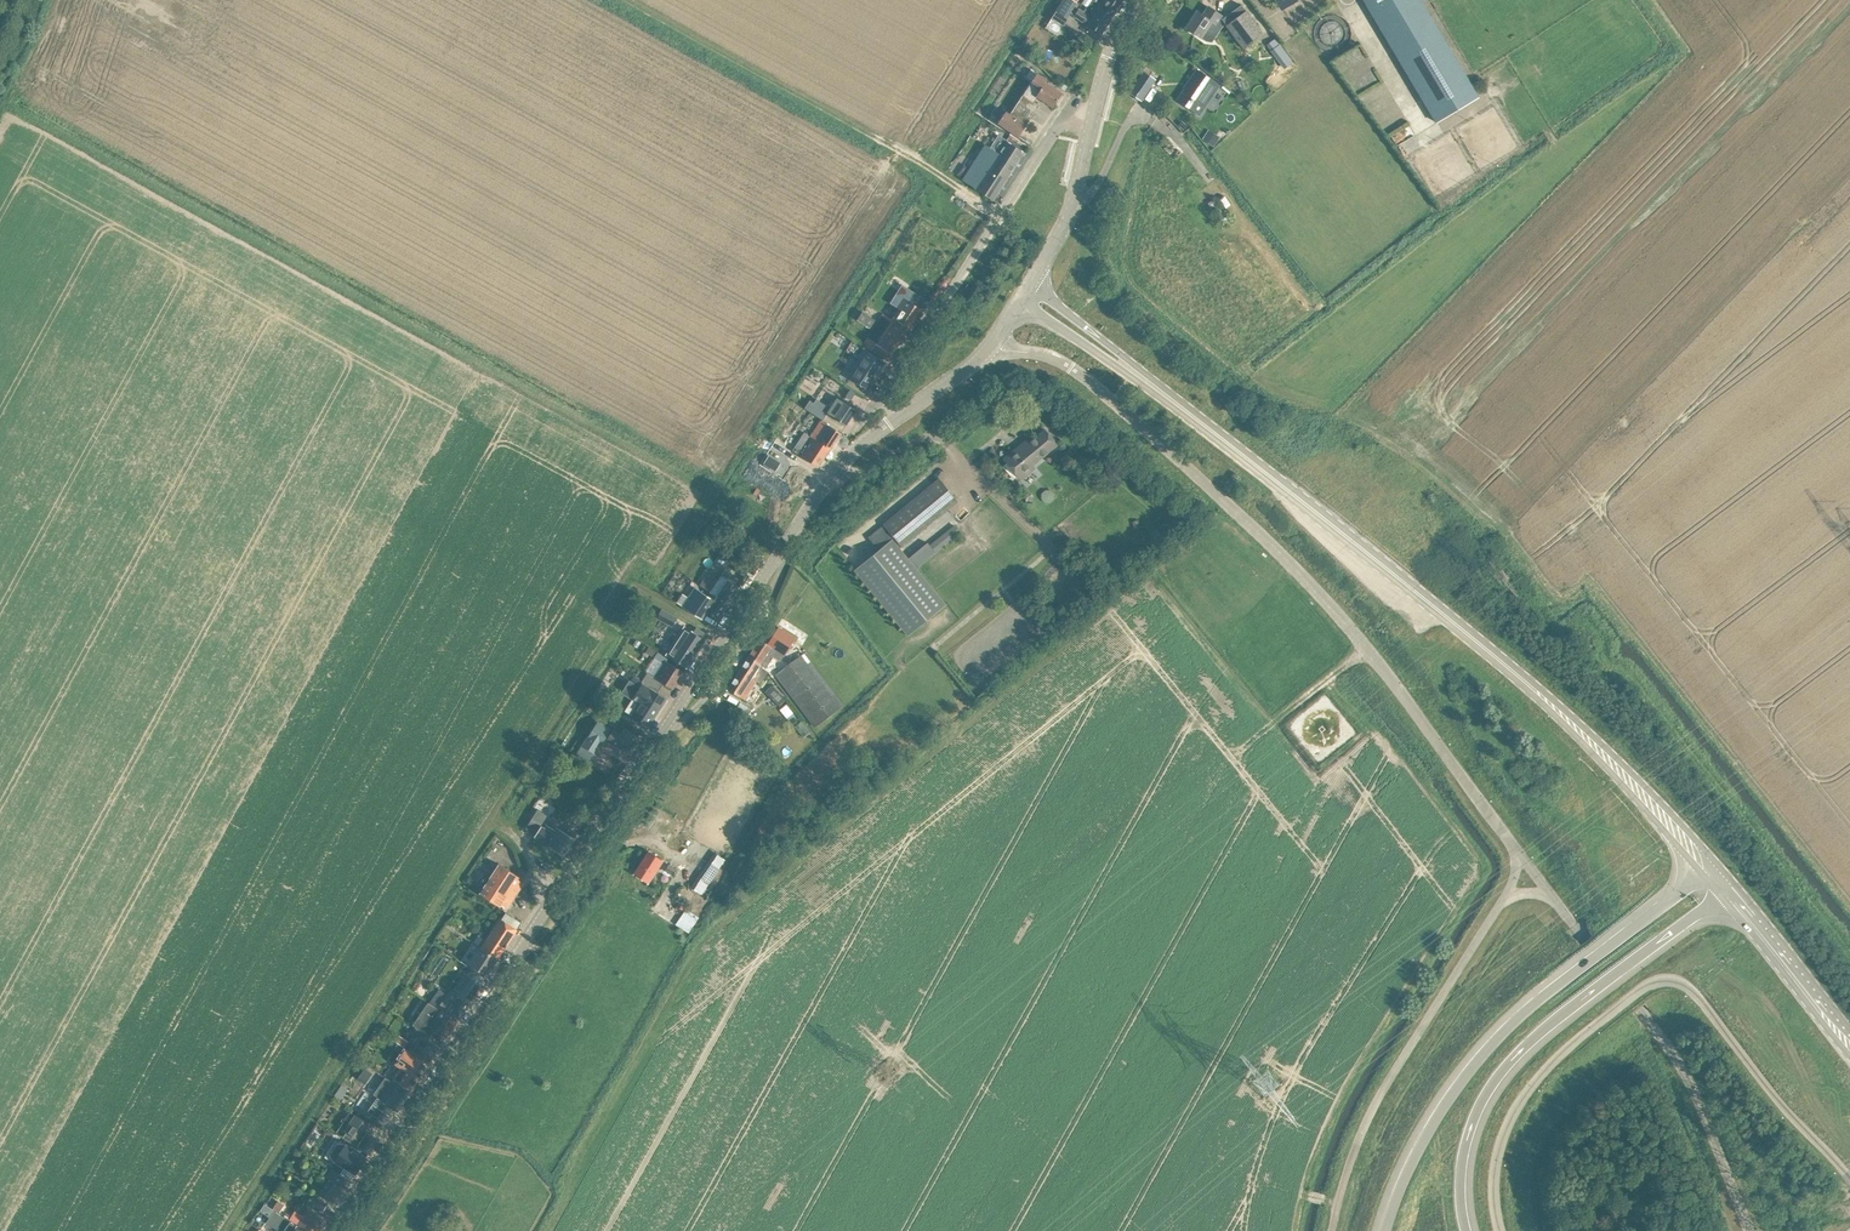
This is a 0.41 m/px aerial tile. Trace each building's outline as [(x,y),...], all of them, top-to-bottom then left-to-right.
[(1076,4),(1071,0),(1063,0),(1056,11),(1067,18),(1076,4)] [(1073,16),(1091,28),(1101,34),(1124,0),(1089,0),(1082,11),(1078,9),(1073,16)] [(1296,0),(1276,0),(1281,9),(1296,0)] [(1478,97),(1420,0),(1364,0),(1437,122),(1478,97)] [(1263,34),(1248,15),(1241,5),(1223,18),(1222,17),(1223,16),(1216,12),(1209,7),(1202,16),(1197,12),(1186,28),(1206,42),(1212,42),(1214,39),(1212,34),(1206,30),(1211,22),(1216,26),(1219,22),(1223,27),(1226,25),(1243,48),(1263,34)] [(1327,26),(1347,33),(1353,15),(1332,9),(1327,26)] [(1286,25),(1277,31),(1295,57),(1304,50),(1286,25)] [(1284,69),(1293,63),(1275,39),(1266,45),(1284,69)] [(1203,62),(1206,57),(1200,52),(1196,57),(1203,62)] [(1006,112),(998,124),(1008,131),(1018,137),(1039,105),(1034,102),(1037,97),(1053,107),(1062,94),(1052,88),(1045,83),(1046,80),(1036,73),(1030,69),(1026,76),(1032,80),(1009,114),(1006,112)] [(1214,95),(1220,86),(1197,70),(1186,85),(1188,86),(1178,100),(1197,114),(1200,116),(1206,107),(1199,102),(1207,91),(1214,95)] [(1155,80),(1143,72),(1129,92),(1141,101),(1155,80)] [(1261,86),(1268,77),(1262,72),(1254,81),(1261,86)] [(1065,90),(1068,86),(1062,82),(1059,86),(1065,90)] [(985,130),(989,124),(983,120),(981,123),(979,126),(985,130)] [(986,145),(963,181),(983,194),(993,200),(1024,152),(1014,146),(1007,141),(999,153),(993,149),(986,145)] [(1226,216),(1216,204),(1217,203),(1214,199),(1208,203),(1211,208),(1212,207),(1221,220),(1226,216)] [(907,274),(910,264),(903,262),(900,273),(907,274)] [(887,361),(921,309),(911,302),(905,299),(892,320),(884,315),(864,345),(887,361)] [(851,341),(845,351),(859,360),(866,350),(858,345),(858,346),(851,341)] [(859,360),(848,377),(869,390),(886,363),(866,350),(859,360)] [(850,389),(845,397),(851,400),(856,393),(850,389)] [(805,403),(808,399),(801,394),(798,399),(805,403)] [(846,404),(837,398),(835,401),(831,398),(826,406),(816,399),(814,403),(810,400),(806,407),(823,419),(827,413),(836,419),(846,426),(856,410),(846,404)] [(818,467),(841,433),(821,420),(811,435),(806,432),(793,451),(818,467)] [(1018,477),(1057,444),(1045,429),(1027,444),(1028,445),(1020,452),(1016,448),(1003,459),(1018,477)] [(901,547),(946,511),(958,501),(939,478),(883,524),(884,525),(894,537),(894,538),(895,539),(900,545),(901,547)] [(742,542),(746,534),(721,517),(733,536),(742,542)] [(884,525),(868,538),(878,550),(892,539),(894,537),(884,525)] [(956,526),(931,547),(936,553),(961,532),(956,526)] [(900,545),(895,539),(893,541),(892,539),(879,550),(854,570),(908,635),(946,605),(898,547),(900,545)] [(743,558),(735,570),(745,576),(752,564),(743,558)] [(743,581),(725,570),(718,579),(709,573),(700,586),(717,597),(728,604),(743,581)] [(715,600),(694,587),(682,606),(692,612),(702,619),(707,612),(718,619),(728,604),(717,597),(715,600)] [(672,624),(676,617),(670,614),(666,620),(672,624)] [(693,632),(684,626),(666,654),(677,661),(687,667),(708,635),(696,627),(693,632)] [(760,639),(749,657),(760,664),(766,668),(767,667),(774,656),(781,661),(796,638),(778,627),(767,644),(760,639)] [(650,647),(647,652),(654,657),(658,652),(650,647)] [(673,689),(684,672),(666,661),(668,659),(658,652),(654,657),(654,658),(655,659),(647,672),(648,673),(643,681),(659,691),(664,683),(673,689)] [(815,727),(843,706),(803,653),(776,674),(815,727)] [(732,684),(728,689),(732,691),(744,700),(756,681),(761,684),(769,672),(759,666),(760,664),(749,657),(732,684)] [(642,681),(634,676),(631,681),(640,687),(633,698),(633,699),(625,710),(632,714),(631,715),(639,720),(649,726),(667,698),(658,692),(659,691),(643,681),(642,681)] [(771,686),(765,692),(779,706),(786,699),(771,686)] [(1308,708),(1299,718),(1314,733),(1319,728),(1311,719),(1315,715),(1308,708)] [(611,730),(598,721),(582,746),(596,754),(611,730)] [(641,738),(631,731),(624,727),(620,733),(614,729),(607,740),(619,747),(618,747),(631,755),(641,738)] [(536,834),(547,815),(538,809),(526,829),(536,834)] [(542,825),(535,837),(555,849),(565,856),(575,840),(574,838),(577,833),(569,827),(565,833),(559,829),(555,834),(542,825)] [(653,874),(662,860),(649,851),(644,859),(645,859),(641,864),(640,865),(653,874)] [(708,884),(719,868),(708,861),(697,877),(708,884)] [(674,876),(677,870),(669,864),(665,870),(674,876)] [(506,910),(524,883),(518,879),(519,877),(501,865),(482,895),(506,910)] [(706,887),(696,881),(691,888),(706,898),(711,891),(706,887)] [(689,933),(699,917),(686,909),(676,924),(689,933)] [(487,975),(517,929),(501,919),(489,936),(482,932),(476,942),(482,946),(470,964),(487,975)] [(439,989),(429,1003),(430,1003),(438,1009),(440,1006),(448,1012),(458,1019),(470,1003),(469,1003),(482,984),(481,983),(485,977),(474,970),(471,968),(467,974),(461,970),(459,974),(462,976),(453,991),(451,990),(448,995),(439,989)] [(449,976),(440,987),(448,993),(456,982),(449,976)] [(446,1037),(457,1022),(430,1003),(415,1026),(420,1030),(430,1037),(435,1030),(446,1037)] [(429,1064),(440,1047),(429,1040),(421,1034),(410,1051),(429,1064)] [(404,1047),(408,1042),(399,1036),(395,1041),(404,1047)] [(409,1051),(407,1049),(397,1064),(402,1068),(395,1079),(411,1090),(429,1064),(410,1051),(409,1051)] [(365,1069),(359,1079),(366,1083),(372,1074),(365,1069)] [(409,1093),(399,1086),(393,1082),(377,1107),(373,1104),(368,1112),(382,1121),(391,1107),(398,1111),(407,1096),(409,1093)] [(338,1090),(334,1095),(341,1100),(345,1094),(338,1090)] [(337,1129),(336,1131),(351,1141),(369,1154),(379,1139),(368,1132),(372,1126),(366,1122),(356,1115),(350,1111),(347,1114),(337,1129)] [(314,1134),(322,1137),(329,1115),(321,1112),(314,1134)] [(356,1173),(359,1168),(366,1158),(339,1140),(329,1156),(356,1173)] [(336,1205),(351,1181),(332,1169),(326,1179),(330,1181),(321,1195),(336,1205)] [(291,1200),(294,1192),(286,1190),(284,1198),(291,1200)] [(322,1211),(326,1206),(312,1196),(308,1202),(322,1211)] [(279,1213),(284,1205),(278,1201),(273,1208),(279,1213)] [(326,1220),(308,1209),(298,1225),(308,1230),(319,1230),(326,1220)] [(266,1223),(279,1230),(284,1230),(285,1230),(285,1229),(290,1221),(274,1210),(266,1223)] [(290,1221),(285,1229),(285,1230),(287,1230),(305,1230),(290,1221)]
